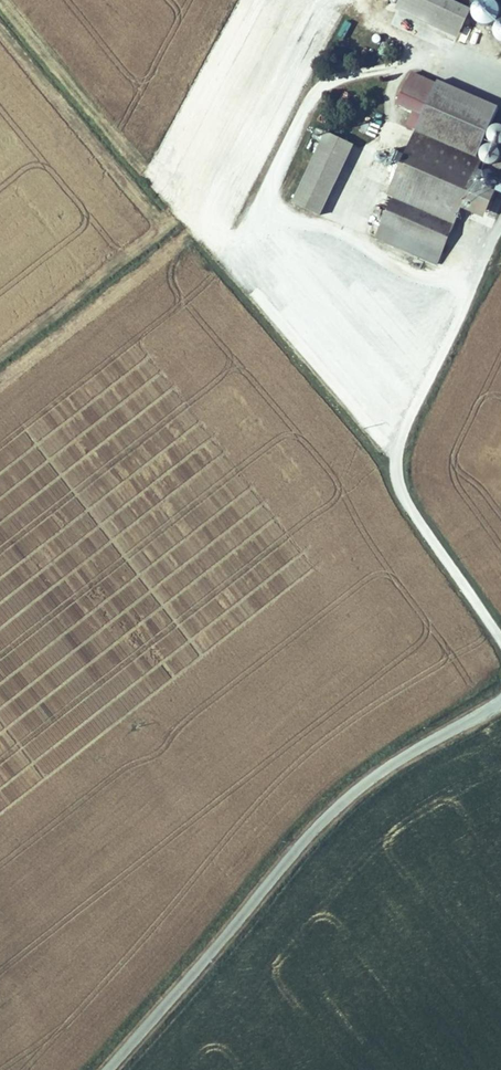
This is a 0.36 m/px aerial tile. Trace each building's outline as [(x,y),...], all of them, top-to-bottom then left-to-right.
[(470,9),(451,0),(401,0),(397,9),(457,37),(470,9)] [(500,12),(500,7),(498,3),(494,0),(481,0),(478,2),(475,6),(474,11),(475,16),(477,21),(481,24),(486,25),(491,25),(494,24),(497,21),(500,17),(500,12)] [(459,41),(472,46),(478,32),(464,27),(459,41)] [(462,207),(478,171),(482,161),(478,157),(499,108),(426,76),(425,79),(412,73),(397,103),(423,115),(388,195),(394,198),(376,238),(384,241),(389,228),(397,232),(391,244),(437,264),(462,207)] [(499,125),(495,126),(492,128),(490,129),(489,132),(489,135),(489,139),(492,142),(495,144),(498,145),(500,144),(500,126),(499,125)] [(320,215),(354,145),(327,132),(293,202),(320,215)] [(500,156),(500,153),(499,149),(497,147),(493,145),(490,145),(485,147),(483,149),(481,153),(481,156),(483,160),(485,162),(490,164),(493,164),(497,162),(499,160),(500,156)] [(484,217),(496,191),(487,187),(485,185),(484,183),(483,180),(484,177),(485,174),(478,171),(462,207),(484,217)] [(391,244),(397,232),(389,228),(384,241),(391,244)]
